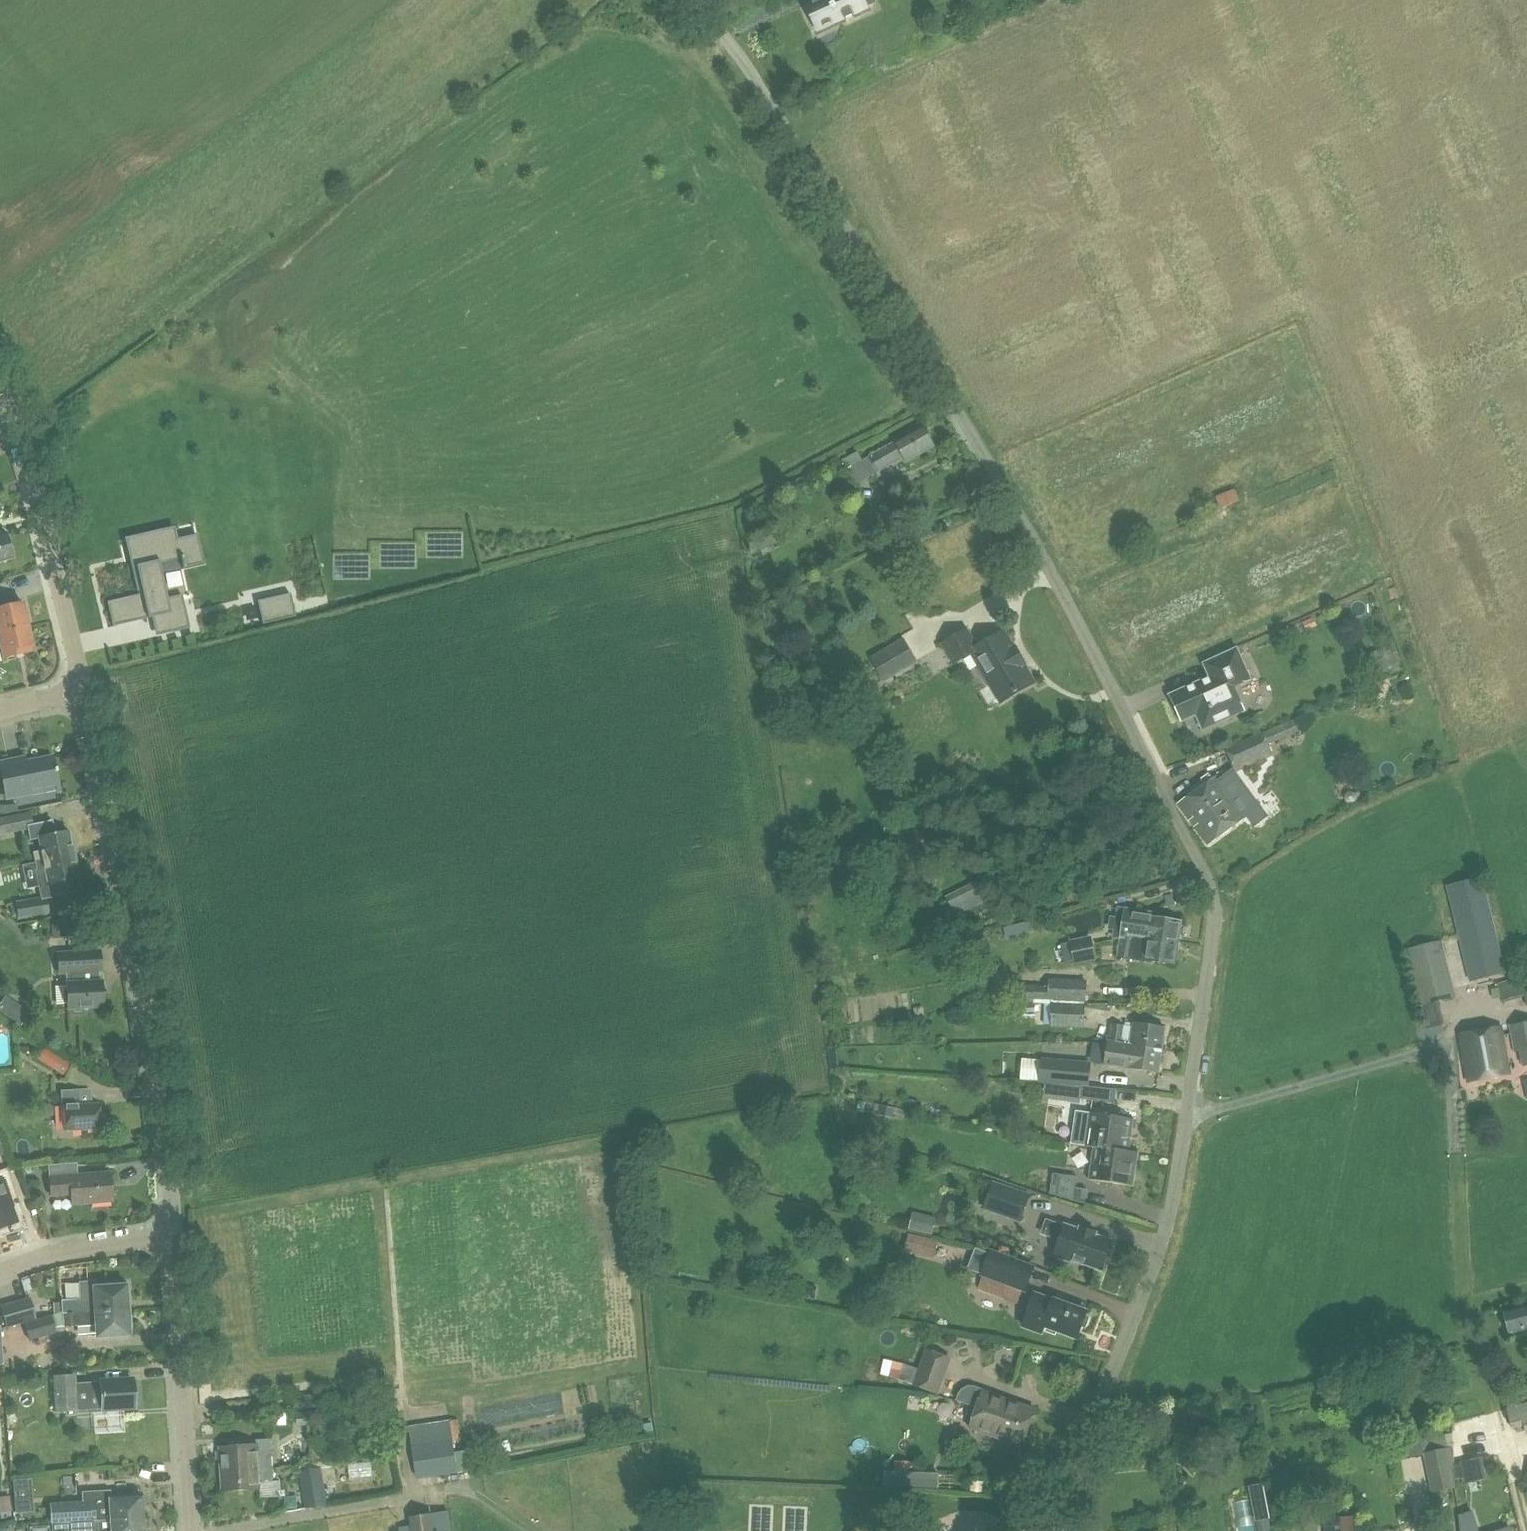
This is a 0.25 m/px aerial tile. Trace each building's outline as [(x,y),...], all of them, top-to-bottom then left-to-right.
[(817,30),(844,18),(845,19),(854,15),(853,14),(867,7),(866,5),(873,2),(873,0),(815,0),(806,4),(817,30)] [(840,461),(854,485),(904,456),(908,461),(933,447),(921,426),(895,441),(862,460),(857,452),(840,461)] [(879,507),(887,524),(891,534),(905,526),(893,500),(879,507)] [(163,541),(161,530),(139,536),(137,536),(137,538),(140,549),(132,551),(134,561),(129,562),(136,592),(137,595),(132,596),(137,620),(143,619),(154,616),(158,632),(171,629),(171,632),(189,628),(181,595),(166,598),(161,576),(162,576),(159,563),(179,559),(181,569),(204,564),(197,533),(190,535),(191,537),(176,540),(176,539),(164,542),(163,541)] [(772,532),(750,543),(755,553),(777,542),(772,532)] [(11,557),(4,534),(0,535),(0,560),(11,557)] [(290,593),(256,601),(262,624),(295,616),(290,593)] [(106,602),(112,626),(117,625),(111,600),(106,602)] [(26,624),(21,603),(0,608),(0,631),(26,624)] [(1314,626),(1312,619),(1302,622),(1305,630),(1314,626)] [(2,657),(32,651),(26,624),(0,631),(0,648),(2,657)] [(942,645),(949,658),(967,647),(971,654),(999,701),(1033,681),(1003,631),(976,647),(966,630),(942,645)] [(870,657),(883,681),(917,661),(903,638),(870,657)] [(1389,643),(1367,653),(1377,673),(1398,662),(1389,643)] [(1170,695),(1181,721),(1196,714),(1203,729),(1243,711),(1242,710),(1232,687),(1248,679),(1250,679),(1236,649),(1204,664),(1210,677),(1170,695)] [(1271,729),(1263,731),(1268,741),(1275,738),(1276,739),(1300,731),(1295,718),(1270,728),(1271,729)] [(1268,741),(1263,731),(1225,748),(1234,768),(1272,750),(1268,741)] [(7,762),(14,795),(31,792),(30,787),(57,782),(52,757),(25,762),(24,758),(7,762)] [(1177,803),(1207,844),(1246,816),(1216,775),(1177,803)] [(1345,801),(1345,802),(1346,802),(1347,803),(1349,804),(1351,804),(1352,804),(1353,803),(1354,803),(1355,802),(1356,801),(1356,800),(1357,800),(1357,799),(1357,797),(1357,795),(1356,793),(1355,792),(1354,791),(1353,790),(1352,790),(1351,790),(1350,790),(1348,790),(1347,791),(1345,792),(1345,793),(1344,794),(1344,795),(1343,796),(1343,797),(1344,798),(1344,799),(1344,800),(1345,801)] [(0,817),(0,835),(28,828),(30,839),(37,837),(39,850),(33,851),(35,861),(72,854),(67,830),(54,833),(51,820),(32,824),(30,810),(0,817)] [(72,854),(35,861),(36,870),(41,897),(46,896),(51,896),(79,890),(72,854)] [(1482,877),(1446,886),(1470,983),(1506,973),(1482,877)] [(976,884),(947,898),(956,916),(984,902),(976,884)] [(1174,904),(1172,894),(1166,896),(1168,905),(1174,904)] [(15,902),(17,920),(49,914),(46,896),(41,897),(15,902)] [(1125,908),(1120,939),(1134,941),(1147,939),(1178,944),(1181,921),(1152,916),(1153,912),(1125,908)] [(52,937),(64,936),(64,924),(51,925),(52,937)] [(1095,958),(1091,937),(1070,941),(1071,948),(1064,949),(1066,962),(1074,960),(1075,963),(1095,958)] [(1117,956),(1163,963),(1175,964),(1178,944),(1147,939),(1134,941),(1120,939),(1117,956)] [(1441,941),(1406,948),(1426,1028),(1443,1023),(1437,1000),(1455,996),(1441,941)] [(56,973),(64,973),(65,973),(98,970),(100,970),(99,949),(56,951),(56,973)] [(64,973),(67,1008),(72,1008),(74,1011),(81,1011),(83,1007),(103,1006),(101,979),(99,979),(98,970),(65,973),(64,973)] [(1496,984),(1500,1002),(1523,996),(1526,1005),(1526,975),(1519,977),(1496,984)] [(1032,985),(1031,1002),(1032,1002),(1043,1000),(1051,1001),(1084,1003),(1085,980),(1049,978),(1049,985),(1032,985)] [(1031,1002),(1032,985),(1014,984),(1013,1002),(1031,1003),(1031,1002)] [(21,1024),(28,1014),(18,1007),(4,998),(0,1004),(0,1009),(11,1017),(21,1024)] [(1051,1001),(1050,1026),(1083,1028),(1084,1003),(1051,1001)] [(1035,1004),(1023,1004),(1023,1012),(1035,1012),(1035,1004)] [(914,1016),(924,1015),(922,1005),(912,1007),(914,1016)] [(1507,1024),(1511,1051),(1518,1050),(1521,1066),(1526,1065),(1526,1021),(1507,1024)] [(1110,1024),(1107,1043),(1109,1043),(1161,1050),(1164,1028),(1132,1024),(1132,1027),(1110,1024)] [(1499,1027),(1459,1034),(1467,1081),(1508,1074),(1499,1027)] [(1109,1043),(1107,1043),(1104,1065),(1159,1073),(1162,1050),(1161,1050),(1109,1043)] [(35,1058),(62,1077),(69,1065),(42,1047),(35,1058)] [(1040,1082),(1082,1086),(1088,1086),(1090,1063),(1042,1058),(1040,1082)] [(1082,1086),(1080,1098),(1115,1103),(1116,1089),(1098,1087),(1082,1086)] [(61,1097),(63,1130),(99,1128),(98,1103),(77,1104),(76,1096),(61,1097)] [(907,1100),(906,1108),(915,1110),(917,1102),(907,1100)] [(1134,1118),(1088,1111),(1083,1144),(1092,1145),(1130,1151),(1134,1118)] [(1087,1179),(1134,1186),(1139,1152),(1130,1151),(1092,1145),(1087,1179)] [(47,1164),(50,1196),(69,1195),(70,1204),(111,1200),(108,1171),(77,1174),(76,1162),(47,1164)] [(1049,1194),(1085,1204),(1087,1189),(1076,1187),(1077,1176),(1053,1173),(1049,1194)] [(16,1219),(10,1204),(12,1204),(2,1179),(0,1180),(0,1225),(16,1219)] [(983,1209),(1019,1221),(1027,1197),(991,1184),(983,1209)] [(1046,1236),(1058,1241),(1053,1254),(1055,1255),(1054,1257),(1069,1262),(1070,1260),(1100,1271),(1105,1257),(1108,1258),(1112,1245),(1109,1244),(1110,1242),(1093,1236),(1094,1234),(1078,1229),(1078,1231),(1063,1226),(1063,1227),(1050,1222),(1046,1236)] [(938,1240),(908,1233),(904,1250),(934,1258),(938,1240)] [(966,1271),(1023,1292),(1032,1269),(989,1253),(988,1255),(973,1250),(966,1271)] [(126,1309),(126,1300),(128,1298),(128,1290),(125,1289),(125,1286),(95,1288),(94,1282),(79,1283),(80,1300),(61,1301),(62,1313),(63,1313),(126,1309)] [(1018,1322),(1022,1323),(1021,1326),(1040,1333),(1043,1328),(1075,1340),(1080,1327),(1087,1330),(1091,1320),(1084,1317),(1085,1312),(1052,1300),(1051,1302),(1033,1295),(1027,1310),(1023,1308),(1018,1322)] [(29,1298),(0,1306),(6,1327),(35,1319),(29,1298)] [(1504,1312),(1510,1334),(1526,1329),(1526,1305),(1520,1307),(1521,1308),(1504,1312)] [(62,1313),(23,1324),(28,1339),(55,1332),(64,1331),(63,1327),(74,1326),(74,1327),(95,1326),(96,1337),(128,1335),(128,1332),(130,1331),(130,1323),(127,1321),(126,1309),(63,1313),(62,1313)] [(939,1394),(952,1359),(926,1349),(919,1370),(913,1384),(913,1385),(939,1394)] [(913,1384),(919,1370),(904,1365),(899,1379),(913,1384)] [(74,1375),(54,1377),(56,1412),(77,1411),(77,1407),(102,1405),(102,1411),(133,1409),(132,1380),(100,1382),(100,1383),(87,1383),(87,1387),(75,1387),(74,1375)] [(958,1393),(955,1400),(977,1408),(976,1410),(1028,1429),(1035,1409),(983,1391),(984,1389),(974,1386),(969,1385),(962,1389),(958,1393)] [(1505,1397),(1509,1410),(1526,1405),(1526,1390),(1505,1397)] [(1507,1411),(1511,1427),(1520,1432),(1525,1430),(1526,1436),(1526,1405),(1509,1410),(1507,1411)] [(969,1430),(1021,1448),(1028,1429),(976,1410),(969,1430)] [(408,1427),(416,1480),(458,1473),(453,1441),(458,1440),(455,1421),(450,1422),(450,1420),(408,1427)] [(1450,1434),(1422,1439),(1425,1452),(1450,1448),(1453,1448),(1450,1434)] [(1488,1462),(1501,1462),(1499,1435),(1486,1436),(1488,1462)] [(257,1445),(219,1447),(220,1466),(239,1464),(239,1467),(258,1466),(258,1470),(273,1469),(271,1439),(257,1440),(257,1445)] [(1450,1448),(1425,1452),(1425,1456),(1431,1492),(1454,1488),(1453,1480),(1450,1464),(1453,1463),(1450,1448)] [(1453,1463),(1450,1464),(1453,1480),(1463,1478),(1465,1484),(1486,1479),(1481,1457),(1453,1463)] [(371,1461),(348,1464),(349,1477),(372,1475),(371,1461)] [(938,1471),(910,1470),(910,1462),(895,1461),(894,1469),(883,1468),(882,1484),(937,1487),(938,1471)] [(239,1464),(220,1466),(222,1493),(276,1489),(276,1481),(274,1481),(273,1469),(258,1470),(258,1466),(239,1467),(239,1464)] [(320,1466),(300,1467),(307,1506),(326,1503),(320,1466)] [(982,1492),(983,1482),(972,1481),(971,1491),(982,1492)] [(11,1517),(8,1495),(0,1496),(0,1518),(11,1517)] [(92,1500),(51,1503),(52,1522),(141,1518),(140,1497),(108,1499),(108,1496),(92,1497),(92,1500)] [(400,1530),(450,1530),(448,1513),(410,1519),(411,1527),(400,1529),(400,1530)] [(1325,1520),(1326,1530),(1354,1530),(1353,1517),(1325,1520)] [(52,1522),(53,1530),(142,1530),(141,1518),(52,1522)] [(1256,1521),(1258,1530),(1272,1530),(1269,1519),(1256,1521)]
